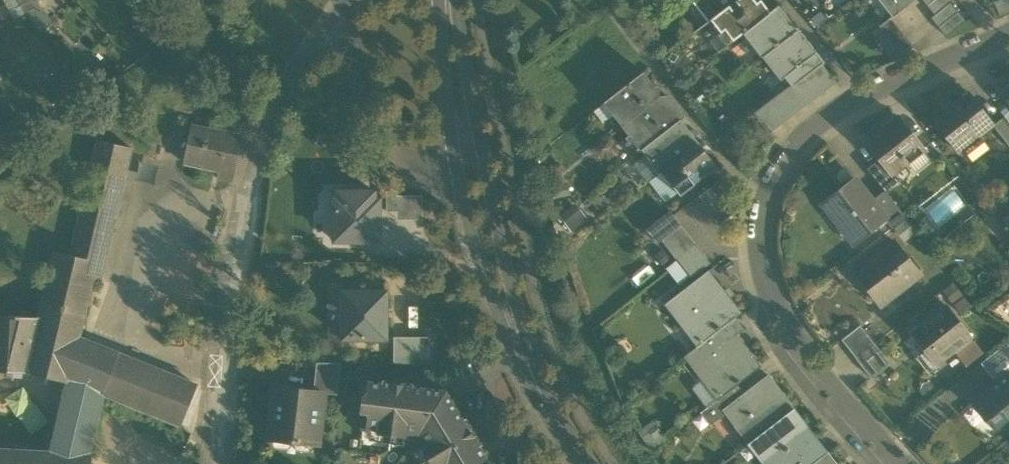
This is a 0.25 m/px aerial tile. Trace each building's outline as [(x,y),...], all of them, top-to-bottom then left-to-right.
[(26,13),(20,4),(17,0),(3,0),(13,20),(26,13)] [(26,13),(36,7),(33,0),(17,0),(20,4),(26,13)] [(47,0),(33,0),(36,7),(40,5),(47,13),(47,0)] [(138,11),(151,0),(135,0),(131,3),(138,11)] [(144,18),(162,3),(160,0),(151,0),(138,11),(144,18)] [(710,20),(736,0),(691,0),(708,22),(710,20)] [(743,33),(770,12),(761,0),(759,0),(756,2),(755,0),(736,0),(710,20),(720,32),(724,29),(733,40),(743,33)] [(897,13),(914,0),(887,0),(897,13)] [(927,5),(934,14),(950,2),(952,0),(933,0),(927,5)] [(994,12),(1008,8),(1008,0),(991,0),(994,12)] [(931,17),(938,26),(957,11),(950,2),(934,14),(931,17)] [(36,7),(26,13),(41,31),(54,22),(47,13),(40,5),(36,7)] [(761,56),(766,53),(796,29),(778,5),(770,12),(743,33),(761,56)] [(965,21),(957,11),(938,26),(946,36),(965,21)] [(872,33),(879,42),(898,28),(891,18),(872,33)] [(798,28),(796,29),(766,53),(784,77),(816,51),(798,28)] [(879,42),(887,52),(906,37),(898,28),(879,42)] [(725,46),(733,40),(724,29),(720,32),(717,35),(725,46)] [(913,46),(906,37),(887,52),(894,61),(913,46)] [(816,51),(784,77),(791,86),(794,84),(798,81),(818,66),(821,63),(824,61),(816,51)] [(821,63),(818,66),(832,85),(836,82),(821,63)] [(813,100),(832,85),(818,66),(798,81),(813,100)] [(618,112),(626,123),(661,96),(655,97),(654,86),(643,72),(603,102),(613,116),(618,112)] [(798,81),(794,84),(809,103),(813,100),(798,81)] [(791,86),(781,94),(796,113),(809,103),(794,84),(791,86)] [(988,147),(979,136),(993,125),(993,124),(967,92),(932,119),(958,152),(962,149),(971,161),(988,147)] [(773,100),(768,104),(775,113),(783,123),(788,119),(796,113),(781,94),(773,100)] [(640,150),(643,147),(680,119),(684,116),(672,99),(667,103),(661,96),(626,123),(622,126),(640,150)] [(613,116),(603,102),(592,111),(603,124),(613,116)] [(754,115),(761,124),(775,113),(768,104),(754,115)] [(783,123),(775,113),(761,124),(769,134),(783,123)] [(879,158),(892,174),(893,173),(923,149),(898,116),(866,141),(879,158)] [(1008,146),(1008,126),(1002,117),(993,124),(993,125),(1008,146)] [(655,160),(662,170),(698,143),(680,119),(643,147),(650,157),(653,161),(655,160)] [(218,177),(233,180),(242,136),(190,126),(183,162),(219,170),(218,177)] [(99,140),(89,181),(114,186),(121,188),(131,147),(99,140)] [(716,167),(698,143),(662,170),(661,171),(677,193),(679,195),(716,167)] [(648,181),(660,172),(653,161),(650,157),(636,168),(647,182),(648,181)] [(867,168),(884,190),(885,192),(899,181),(893,173),(892,174),(879,158),(867,168)] [(660,172),(661,171),(662,170),(655,160),(653,161),(660,172)] [(661,171),(660,172),(648,181),(665,202),(677,193),(661,171)] [(852,241),(853,243),(884,219),(886,218),(871,199),(855,178),(823,203),(841,227),(847,221),(859,236),(852,241)] [(96,260),(114,186),(89,181),(71,254),(96,260)] [(698,196),(705,205),(724,190),(717,181),(698,196)] [(96,260),(92,276),(99,278),(121,188),(114,186),(96,260)] [(732,200),(724,190),(705,205),(713,215),(732,200)] [(905,218),(885,192),(884,190),(871,199),(886,218),(884,219),(892,228),(905,218)] [(374,220),(379,220),(379,199),(374,199),(374,191),(337,191),(337,199),(334,199),(334,209),(334,236),(334,241),(365,240),(365,237),(374,237),(374,220)] [(396,211),(396,195),(396,191),(386,191),(386,211),(396,211)] [(422,195),(396,195),(396,211),(396,219),(422,219),(422,195)] [(554,213),(565,229),(582,218),(570,201),(554,213)] [(713,215),(719,223),(731,213),(725,205),(713,215)] [(650,225),(654,229),(673,215),(669,210),(650,225)] [(1008,235),(1008,213),(999,221),(1008,235)] [(680,224),(673,215),(654,229),(661,239),(680,224)] [(365,237),(365,240),(379,240),(379,220),(374,220),(374,237),(365,237)] [(847,221),(841,227),(852,241),(859,236),(847,221)] [(661,239),(668,249),(688,234),(680,224),(661,239)] [(657,242),(661,239),(654,229),(650,225),(646,228),(657,242)] [(695,243),(688,234),(668,249),(676,258),(695,243)] [(879,305),(920,274),(895,241),(854,272),(855,273),(859,270),(883,301),(879,305)] [(676,258),(683,267),(702,252),(695,243),(676,258)] [(55,251),(39,317),(26,372),(66,381),(67,382),(69,374),(78,337),(92,276),(96,260),(71,254),(55,251)] [(710,262),(702,252),(683,267),(691,277),(710,262)] [(665,268),(677,284),(688,275),(676,259),(665,268)] [(688,322),(703,341),(714,332),(734,317),(740,312),(707,270),(693,280),(663,303),(682,327),(688,322)] [(855,273),(879,305),(883,301),(859,270),(855,273)] [(385,291),(343,291),(343,338),(385,338),(385,291)] [(936,364),(953,350),(970,337),(946,305),(911,332),(936,364)] [(26,372),(39,317),(0,315),(0,370),(26,372)] [(714,332),(722,344),(730,338),(743,328),(734,317),(714,332)] [(841,339),(855,358),(874,343),(860,325),(841,339)] [(722,344),(714,332),(703,341),(683,356),(701,380),(707,376),(722,395),(736,384),(760,365),(744,344),(738,349),(730,338),(722,344)] [(69,374),(104,388),(118,353),(78,337),(69,374)] [(981,350),(970,337),(953,350),(964,364),(981,350)] [(416,362),(416,339),(393,339),(393,362),(416,362)] [(416,339),(416,362),(429,362),(429,339),(416,339)] [(889,362),(874,343),(855,358),(870,377),(889,362)] [(197,385),(118,353),(104,388),(102,392),(104,393),(181,424),(197,385)] [(323,392),(337,394),(341,362),(317,362),(313,390),(323,391),(323,392)] [(996,425),(1008,415),(1008,374),(1007,372),(971,400),(984,417),(987,414),(996,425)] [(66,381),(49,452),(0,449),(0,463),(92,463),(92,454),(89,454),(104,393),(102,392),(104,388),(69,374),(67,382),(66,381)] [(749,442),(754,438),(791,409),(793,408),(767,375),(743,393),(744,394),(723,409),(749,442)] [(486,457),(479,444),(481,443),(465,417),(463,419),(445,390),(412,386),(412,383),(382,380),(382,382),(368,381),(366,395),(362,395),(360,411),(368,412),(366,426),(366,427),(378,428),(377,432),(405,435),(405,431),(418,433),(424,443),(421,445),(432,463),(474,463),(486,457)] [(716,399),(723,409),(744,394),(743,393),(736,384),(722,395),(716,399)] [(270,437),(317,443),(319,423),(321,423),(324,405),(322,405),(323,392),(323,391),(313,390),(276,386),(274,400),(272,399),(270,417),(272,417),(270,437)] [(793,407),(793,408),(791,409),(814,438),(816,436),(793,407)] [(821,454),(812,442),(817,437),(816,436),(814,438),(791,409),(754,438),(772,462),(770,463),(809,463),(821,454)] [(641,445),(660,438),(652,419),(634,426),(641,445)] [(817,437),(812,442),(821,454),(825,452),(834,463),(837,463),(817,437)] [(766,463),(770,463),(772,462),(754,438),(749,442),(766,463)] [(821,454),(809,463),(834,463),(825,452),(821,454)]
